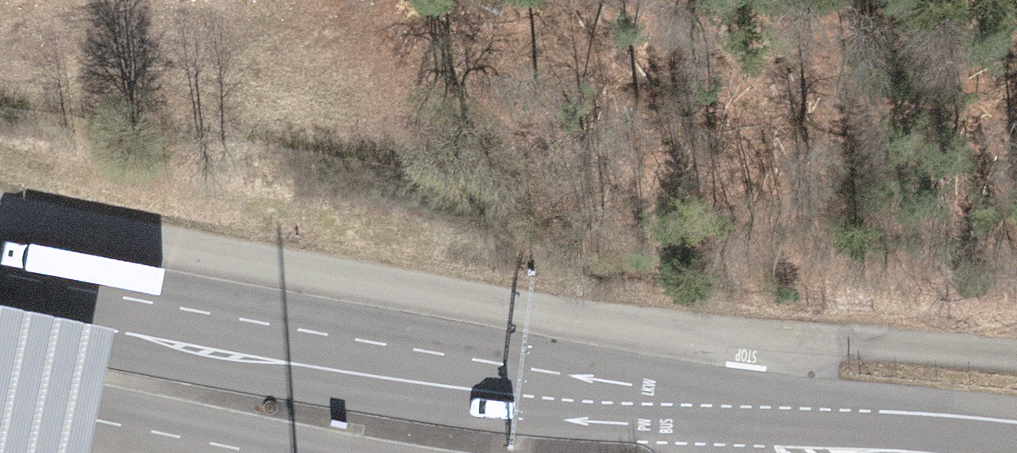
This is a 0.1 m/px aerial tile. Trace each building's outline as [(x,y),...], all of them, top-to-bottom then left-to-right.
[(112,326),(0,303),(0,452),(86,452),(91,425),(106,351),(112,326)]
